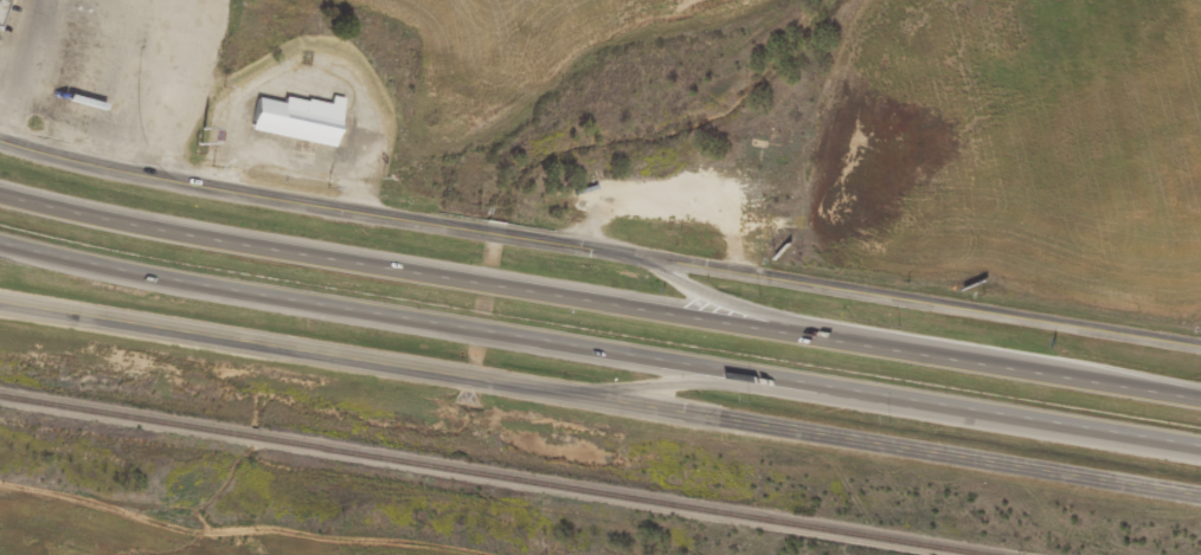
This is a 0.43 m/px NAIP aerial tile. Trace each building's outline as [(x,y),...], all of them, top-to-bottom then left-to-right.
[(8,0),(0,0),(0,29),(8,0)] [(253,105),(246,140),(330,156),(341,107),(329,104),(328,114),(304,109),(304,110),(282,105),(281,111),(253,105)]
